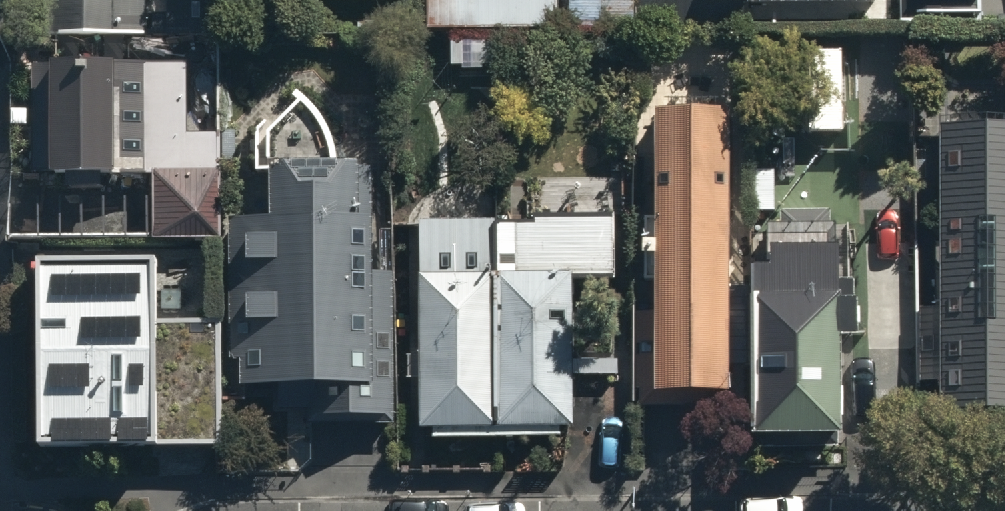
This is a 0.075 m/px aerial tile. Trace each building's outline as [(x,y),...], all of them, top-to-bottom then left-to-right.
[(49,36),(146,36),(146,0),(49,0),(49,36)] [(561,33),(561,0),(427,0),(427,33),(561,33)] [(173,62),(52,62),(52,186),(174,186),(173,62)] [(731,398),(730,128),(659,128),(659,398),(731,398)] [(938,134),(938,412),(1004,412),(1004,134),(938,134)] [(312,423),(395,422),(393,165),(265,165),(265,215),(222,215),(223,391),(281,390),(281,411),(312,411),(312,423)] [(573,427),(572,282),(614,282),(614,220),(422,220),(423,427),(573,427)] [(836,227),(753,227),(753,444),(837,444),(836,227)] [(44,444),(196,444),(196,300),(44,300),(44,444)]
